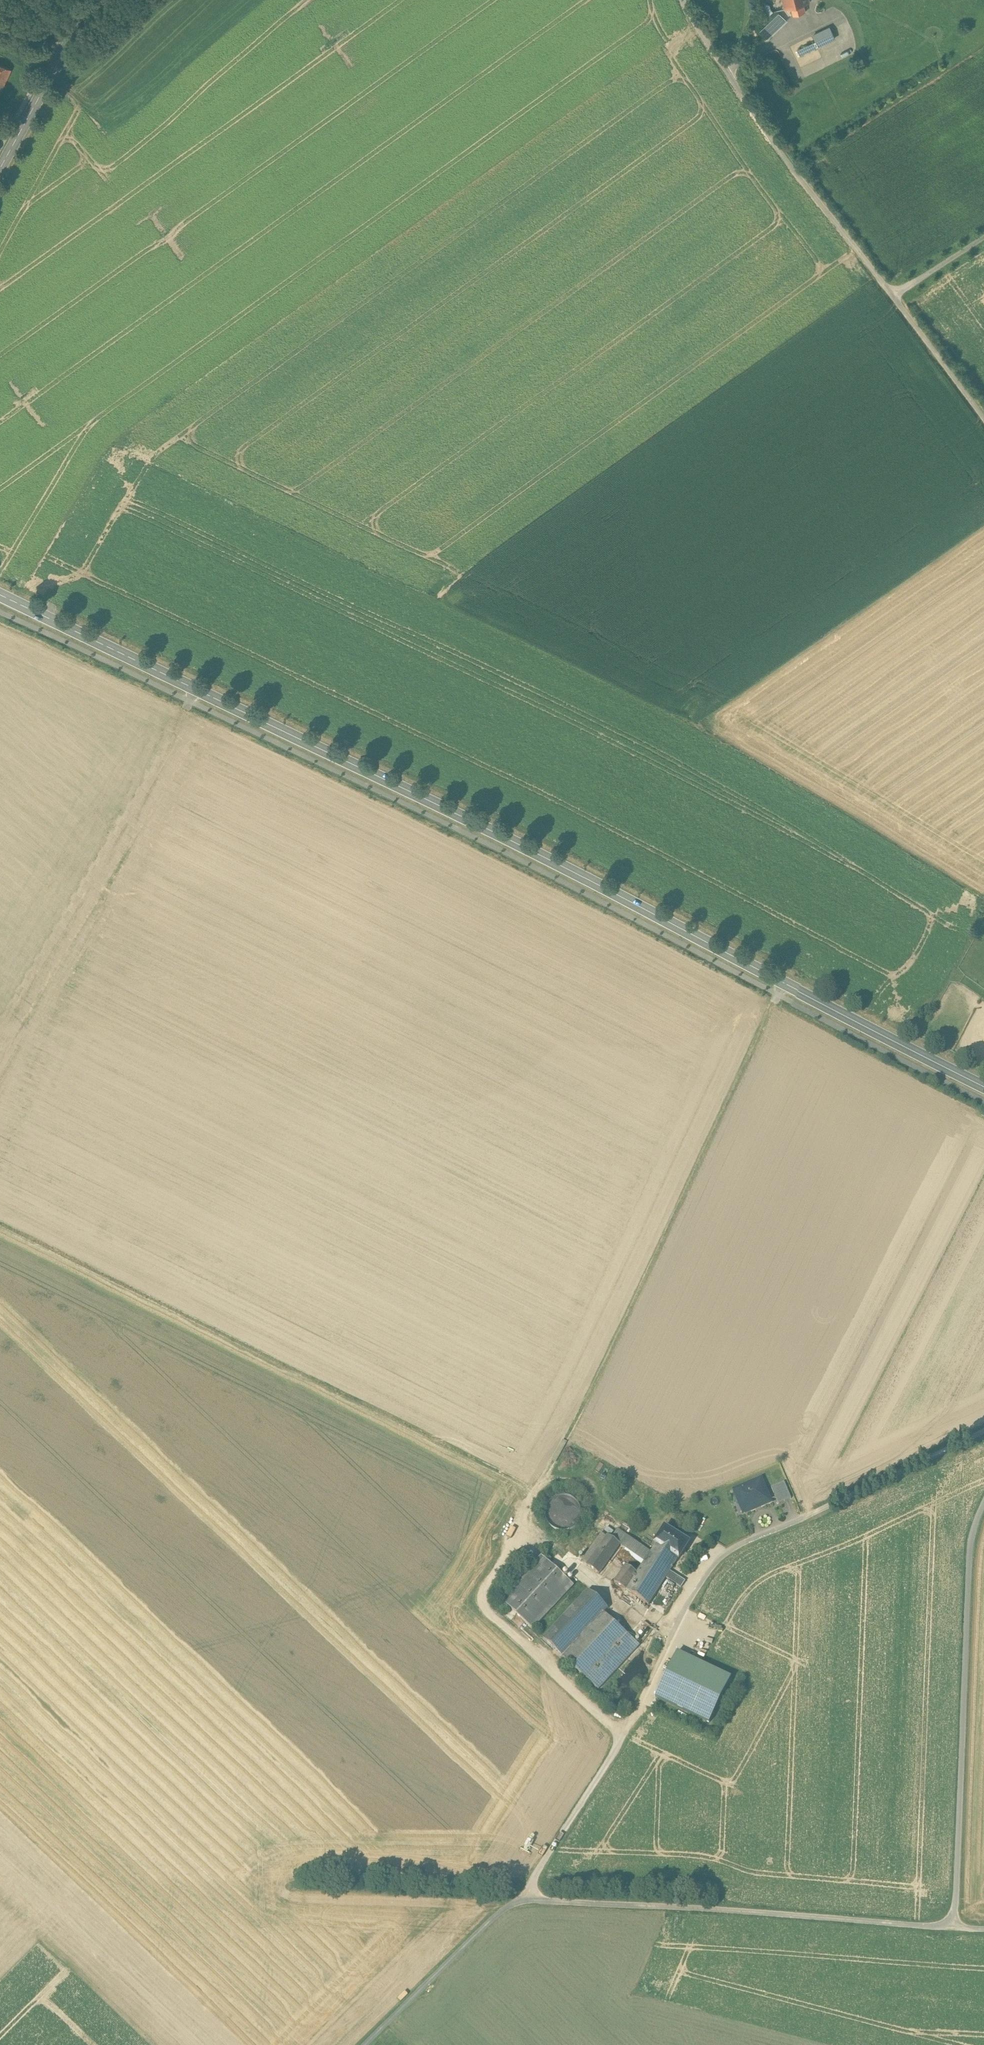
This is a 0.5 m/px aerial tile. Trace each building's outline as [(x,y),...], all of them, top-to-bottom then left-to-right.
[(785,8),(792,7),(794,14),(805,11),(803,4),(810,2),(809,0),(783,0),(785,8)] [(760,27),(768,35),(784,19),(775,11),(760,27)] [(834,37),(829,26),(814,34),(819,45),(834,37)] [(816,47),(814,42),(798,49),(800,54),(816,47)] [(0,64),(0,84),(3,86),(11,69),(0,64)] [(761,1479),(734,1491),(738,1499),(740,1498),(747,1513),(771,1503),(761,1479)] [(784,1482),(772,1488),(779,1504),(791,1499),(784,1482)] [(581,1520),(582,1513),(580,1507),(576,1501),(570,1497),(563,1496),(557,1497),(551,1501),(547,1507),(545,1514),(547,1521),(551,1527),(557,1530),(564,1532),(571,1530),(577,1526),(581,1520)] [(689,1542),(664,1527),(653,1544),(655,1545),(677,1559),(678,1559),(689,1542)] [(650,1552),(617,1528),(611,1536),(621,1543),(620,1544),(645,1561),(650,1552)] [(602,1530),(581,1560),(586,1564),(607,1533),(602,1530)] [(607,1533),(586,1564),(599,1573),(620,1544),(621,1543),(611,1536),(607,1533)] [(637,1572),(626,1589),(649,1604),(665,1577),(669,1571),(677,1559),(655,1545),(650,1552),(645,1561),(637,1572)] [(573,1585),(542,1556),(502,1599),(533,1629),(573,1585)] [(637,1572),(626,1564),(614,1582),(626,1589),(637,1572)] [(685,1580),(669,1571),(665,1577),(681,1587),(685,1580)] [(588,1590),(543,1638),(563,1656),(603,1612),(608,1607),(588,1590)] [(603,1612),(563,1656),(599,1690),(640,1646),(603,1612)] [(732,1678),(678,1652),(656,1697),(710,1724),(732,1678)]
